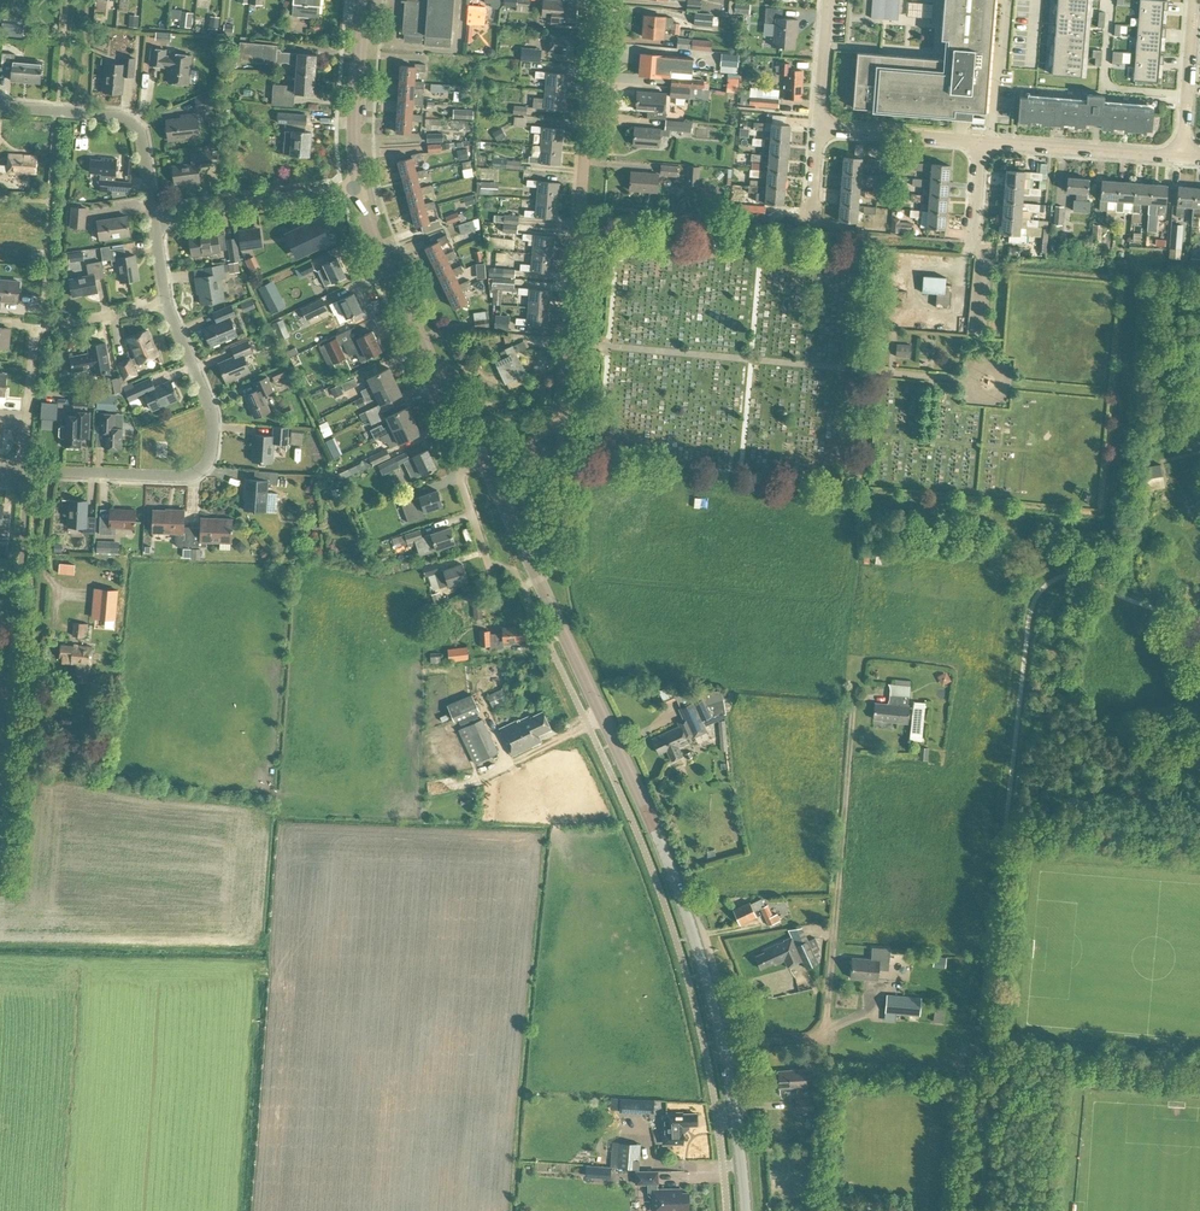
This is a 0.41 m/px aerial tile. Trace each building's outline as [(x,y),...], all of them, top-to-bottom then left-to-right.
[(129,0),(120,0),(119,12),(128,13),(129,0)] [(292,16),(319,18),(320,6),(321,6),(321,0),(293,0),(292,16)] [(450,47),(454,0),(401,0),(404,0),(402,33),(404,33),(404,42),(425,43),(425,45),(450,47)] [(485,3),(492,3),(492,7),(493,8),(498,9),(500,7),(500,0),(485,0),(485,3)] [(563,1),(555,0),(544,0),(542,15),(552,16),(551,21),(575,23),(576,11),(563,10),(563,1)] [(686,10),(701,10),(702,0),(687,0),(686,10)] [(941,39),(947,39),(945,59),(857,52),(852,107),(967,116),(967,110),(985,112),(995,0),(944,0),(941,39)] [(898,20),(899,0),(872,0),(871,18),(898,20)] [(1056,17),(1086,19),(1087,0),(1085,0),(1058,0),(1056,17)] [(1139,26),(1163,28),(1165,10),(1169,10),(1170,0),(1164,0),(1141,0),(1139,26)] [(735,4),(734,13),(749,14),(750,5),(735,4)] [(469,5),(467,23),(473,24),(484,25),(486,7),(469,5)] [(775,24),(774,47),(794,48),(796,30),(797,30),(798,20),(782,18),(783,9),(766,7),(765,23),(775,24)] [(192,28),(193,13),(180,11),(179,26),(192,28)] [(695,13),(694,26),(712,27),(713,15),(695,13)] [(139,28),(140,15),(130,15),(129,27),(139,28)] [(673,18),(665,17),(645,15),(644,26),(664,28),(680,29),(680,24),(673,24),(673,18)] [(1056,17),(1055,35),(1084,38),(1086,19),(1056,17)] [(210,20),(209,28),(218,29),(219,21),(210,20)] [(1,35),(23,37),(24,25),(2,22),(1,35)] [(233,32),(234,25),(224,24),(223,31),(233,32)] [(664,28),(644,26),(643,36),(663,38),(664,28)] [(1139,26),(1137,53),(1161,55),(1163,37),(1167,37),(1167,28),(1163,28),(1139,26)] [(548,52),(572,54),(574,37),(560,36),(560,34),(549,33),(548,52)] [(1083,57),(1084,38),(1055,35),(1053,55),(1083,57)] [(678,38),(677,48),(711,51),(712,41),(678,38)] [(240,42),(239,61),(276,64),(277,50),(277,45),(240,42)] [(540,62),(541,49),(522,47),(520,60),(540,62)] [(196,70),(190,70),(192,55),(170,53),(170,56),(165,56),(166,50),(152,48),(150,65),(164,66),(164,65),(170,66),(168,82),(189,84),(189,83),(196,83),(198,81),(199,73),(196,70)] [(1101,58),(1101,50),(1092,49),(1092,57),(1095,57),(1101,58)] [(277,50),(276,64),(286,62),(296,66),(296,73),(315,75),(317,55),(297,53),(297,54),(282,53),(281,50),(277,50)] [(1122,64),(1123,52),(1113,51),(1112,63),(1122,64)] [(11,80),(40,83),(42,62),(15,60),(15,54),(2,53),(1,69),(12,70),(11,80)] [(1161,55),(1137,53),(1135,80),(1159,82),(1160,64),(1165,64),(1165,55),(1161,55)] [(428,63),(448,63),(448,55),(428,54),(428,63)] [(691,70),(692,58),(641,54),(641,64),(661,66),(669,67),(691,70)] [(721,54),(720,66),(738,67),(738,55),(721,54)] [(1053,55),(1052,74),(1081,76),(1083,57),(1053,55)] [(123,57),(123,64),(106,63),(103,91),(122,93),(124,75),(134,76),(135,58),(123,57)] [(424,84),(424,82),(415,81),(415,71),(425,72),(426,64),(415,63),(415,66),(401,65),(400,82),(424,84)] [(801,99),(802,71),(790,70),(790,64),(777,63),(776,74),(785,74),(783,98),(801,99)] [(661,66),(641,64),(640,75),(671,78),(670,87),(709,91),(709,90),(708,90),(709,83),(704,82),(704,80),(692,79),(693,70),(678,69),(678,68),(669,67),(661,66)] [(545,90),(566,92),(567,74),(547,72),(536,71),(535,77),(546,78),(545,90)] [(296,73),(295,86),(273,84),(272,105),(289,106),(290,95),(294,95),(295,93),(314,94),(315,75),(296,73)] [(726,92),(738,93),(739,78),(727,77),(726,92)] [(400,82),(398,99),(423,100),(424,84),(400,82)] [(431,83),(430,89),(446,91),(447,85),(431,83)] [(709,91),(670,87),(669,98),(708,100),(709,91)] [(750,88),(750,91),(741,91),(740,105),(755,106),(755,108),(758,109),(759,106),(778,108),(780,90),(750,88)] [(566,92),(545,90),(544,102),(533,101),(533,107),(544,108),(544,107),(564,109),(566,92)] [(471,102),(472,92),(459,91),(458,101),(471,102)] [(665,112),(664,112),(666,94),(637,91),(636,109),(647,110),(646,118),(664,119),(665,112)] [(1020,97),(1018,121),(1026,122),(1026,120),(1044,122),(1043,124),(1059,125),(1059,123),(1077,124),(1077,126),(1085,127),(1085,123),(1101,124),(1100,128),(1109,129),(1109,127),(1126,129),(1126,131),(1142,132),(1142,130),(1151,131),(1153,108),(1148,108),(1148,112),(1143,111),(1144,107),(1128,106),(1128,110),(1124,110),(1124,106),(1115,105),(1114,109),(1110,108),(1111,105),(1103,104),(1104,96),(1087,94),(1086,102),(1078,102),(1078,106),(1074,105),(1074,101),(1065,101),(1065,105),(1060,104),(1061,100),(1045,99),(1045,103),(1041,102),(1041,99),(1032,98),(1031,102),(1027,101),(1028,97),(1020,97)] [(216,106),(215,97),(196,99),(197,108),(216,106)] [(423,100),(398,99),(397,115),(422,117),(422,115),(412,114),(413,104),(423,105),(423,100)] [(514,106),(513,114),(526,115),(527,107),(514,106)] [(473,119),(474,110),(453,109),(453,118),(473,119)] [(307,115),(279,112),(278,122),(285,123),(283,154),(309,156),(311,132),(304,132),(305,124),(306,124),(307,115)] [(198,136),(195,114),(182,116),(182,118),(167,120),(169,139),(198,136)] [(422,117),(397,115),(396,132),(411,133),(412,121),(422,121),(422,117)] [(209,127),(218,126),(217,116),(208,117),(209,127)] [(692,122),(665,120),(665,129),(634,127),(633,145),(659,147),(659,135),(669,136),(670,130),(691,132),(692,122)] [(770,140),(789,141),(790,125),(772,123),(772,124),(754,122),(753,129),(771,131),(770,139),(770,140)] [(541,145),(561,146),(563,129),(543,127),(543,126),(531,125),(531,131),(542,132),(541,145)] [(497,141),(506,136),(501,127),(493,133),(497,141)] [(427,134),(427,143),(443,142),(443,133),(427,134)] [(752,138),(752,145),(764,146),(765,139),(752,138)] [(769,155),(787,157),(789,141),(770,140),(769,155)] [(428,153),(442,152),(441,143),(428,144),(428,153)] [(560,164),(561,146),(541,145),(541,146),(535,145),(532,147),(531,156),(529,155),(528,162),(540,163),(540,162),(560,164)] [(467,148),(457,150),(458,160),(468,159),(467,148)] [(214,164),(212,150),(190,153),(191,164),(172,166),(174,183),(190,181),(190,182),(200,181),(198,166),(214,164)] [(417,174),(416,172),(414,162),(423,159),(422,152),(411,155),(412,157),(398,161),(403,178),(417,174)] [(769,155),(751,153),(750,160),(769,162),(768,171),(786,172),(787,157),(769,155)] [(36,173),(37,156),(9,154),(8,165),(0,165),(0,171),(8,172),(7,173),(23,174),(23,172),(36,173)] [(492,167),(521,169),(521,162),(506,160),(507,158),(493,157),(492,167)] [(844,157),(843,173),(861,174),(861,165),(862,158),(844,157)] [(126,196),(125,191),(130,191),(131,182),(115,181),(117,159),(102,158),(102,160),(92,159),(90,172),(101,173),(99,190),(110,191),(110,190),(112,190),(113,198),(126,196)] [(868,159),(867,166),(879,167),(880,160),(868,159)] [(926,171),(926,163),(914,162),(914,169),(926,171)] [(949,181),(950,165),(932,164),(931,179),(931,180),(949,181)] [(1006,170),(1005,186),(1023,187),(1024,180),(1024,178),(1042,180),(1042,176),(1047,177),(1048,165),(1038,164),(1037,172),(1006,170)] [(464,176),(473,175),(472,165),(463,167),(464,176)] [(660,176),(677,177),(678,166),(661,165),(660,176)] [(685,186),(698,187),(700,167),(687,166),(685,186)] [(417,174),(403,178),(407,194),(421,190),(420,188),(418,178),(428,175),(426,169),(416,172),(417,174)] [(786,172),(768,171),(750,169),(749,176),(767,178),(767,186),(766,186),(785,188),(786,172)] [(630,190),(657,192),(658,174),(631,172),(630,190)] [(843,173),(841,188),(860,190),(860,189),(860,181),(861,174),(843,173)] [(866,174),(865,181),(878,183),(878,176),(866,174)] [(1089,179),(1068,177),(1067,191),(1077,192),(1076,200),(1073,199),(1072,210),(1089,212),(1090,201),(1086,200),(1087,193),(1088,193),(1089,179)] [(931,180),(931,179),(913,178),(912,185),(930,187),(929,195),(947,197),(949,181),(931,180)] [(537,198),(557,200),(559,183),(538,181),(538,180),(527,179),(526,185),(538,186),(537,198)] [(1117,200),(1118,181),(1102,180),(1099,210),(1107,210),(1108,200),(1116,200),(1117,200)] [(1117,200),(1116,200),(1116,211),(1123,212),(1124,201),(1133,202),(1135,183),(1118,181),(1117,200)] [(492,195),(493,183),(477,182),(476,194),(492,195)] [(1133,202),(1132,212),(1140,213),(1141,202),(1149,203),(1151,184),(1135,183),(1133,202)] [(1165,215),(1167,185),(1151,184),(1149,203),(1148,214),(1165,215)] [(421,190),(407,194),(411,210),(425,206),(425,204),(422,194),(432,191),(430,185),(420,188),(421,190)] [(766,186),(767,186),(748,185),(748,192),(766,193),(765,203),(783,204),(785,188),(766,186)] [(1005,186),(1004,202),(1022,203),(1023,194),(1041,196),(1041,189),(1037,188),(1023,187),(1005,186)] [(1193,207),(1195,188),(1178,186),(1176,216),(1184,217),(1184,206),(1193,207)] [(841,188),(840,204),(858,206),(858,205),(859,197),(860,190),(841,188)] [(1192,217),(1191,226),(1199,226),(1199,218),(1199,188),(1195,188),(1193,207),(1192,217)] [(865,190),(864,197),(877,199),(877,191),(865,190)] [(766,193),(748,192),(747,201),(765,203),(766,193)] [(910,201),(923,202),(923,195),(911,194),(910,201)] [(473,195),(463,198),(465,206),(475,203),(473,195)] [(928,211),(946,213),(947,197),(929,195),(928,211)] [(557,200),(537,198),(536,210),(525,209),(524,216),(535,217),(535,216),(556,218),(557,200)] [(425,206),(411,210),(415,226),(421,224),(430,222),(426,210),(436,207),(434,201),(425,204),(425,206)] [(1004,202),(1003,217),(1021,219),(1021,218),(1021,210),(1040,212),(1040,204),(1022,203),(1004,202)] [(730,204),(729,214),(734,214),(734,219),(750,220),(750,222),(763,222),(764,217),(765,206),(730,204)] [(840,204),(839,220),(857,222),(858,213),(858,206),(840,204)] [(864,206),(863,213),(875,214),(876,207),(864,206)] [(1054,224),(1062,225),(1063,207),(1055,206),(1054,224)] [(86,208),(72,207),(70,227),(85,228),(86,208)] [(928,211),(910,210),(910,217),(928,218),(927,227),(945,229),(946,213),(928,211)] [(445,217),(448,225),(460,220),(461,222),(466,220),(463,213),(458,215),(457,212),(445,217)] [(504,215),(503,224),(518,225),(518,217),(504,215)] [(130,235),(127,216),(97,220),(100,239),(130,235)] [(1021,219),(1003,217),(1001,233),(1009,234),(1009,242),(1025,243),(1026,234),(1019,234),(1020,227),(1026,228),(1027,226),(1038,227),(1039,220),(1021,218),(1021,219)] [(891,233),(899,233),(899,231),(911,232),(912,223),(900,222),(900,219),(892,218),(891,233)] [(297,256),(329,240),(319,220),(306,226),(307,228),(301,231),(300,229),(287,235),(297,256)] [(438,220),(430,222),(421,224),(423,232),(440,226),(438,220)] [(474,220),(458,225),(461,234),(477,229),(474,220)] [(503,224),(502,233),(517,234),(518,225),(503,224)] [(1091,242),(1101,242),(1102,225),(1093,224),(1091,242)] [(1040,237),(1041,228),(1027,227),(1027,236),(1040,237)] [(1040,237),(1039,252),(1047,253),(1049,228),(1041,227),(1041,228),(1040,237)] [(259,229),(239,232),(241,249),(262,246),(259,229)] [(227,249),(225,233),(218,234),(218,232),(206,234),(206,235),(189,238),(192,255),(212,252),(212,251),(227,249)] [(489,247),(514,250),(515,240),(504,239),(503,242),(494,242),(495,237),(486,236),(486,232),(483,233),(483,240),(490,241),(489,247)] [(1182,233),(1170,232),(1169,248),(1181,249),(1182,233)] [(532,253),(553,254),(554,236),(534,235),(534,234),(523,233),(522,239),(533,240),(532,253)] [(446,257),(445,255),(441,246),(450,241),(447,235),(437,239),(438,242),(426,248),(433,264),(446,257)] [(227,240),(230,262),(240,260),(236,238),(227,240)] [(124,247),(110,249),(110,246),(100,247),(102,260),(111,259),(112,265),(118,264),(121,282),(139,279),(135,255),(126,256),(124,247)] [(446,257),(433,264),(440,278),(454,272),(452,270),(448,261),(457,256),(454,250),(445,255),(446,257)] [(481,251),(474,252),(476,261),(483,260),(481,251)] [(553,254),(532,253),(531,264),(520,263),(520,270),(531,271),(531,270),(551,272),(553,254)] [(1189,268),(1199,269),(1199,255),(1191,255),(1189,268)] [(345,275),(337,258),(324,264),(325,267),(318,270),(325,285),(332,281),(332,282),(345,275)] [(104,277),(101,261),(87,264),(89,275),(69,279),(73,296),(87,293),(88,294),(98,292),(95,279),(104,277)] [(238,262),(228,263),(230,273),(240,272),(238,262)] [(295,270),(299,278),(315,270),(311,262),(299,267),(299,268),(295,270)] [(477,277),(486,276),(485,262),(476,263),(477,277)] [(225,277),(223,264),(203,267),(205,276),(195,277),(197,287),(199,287),(201,303),(224,300),(220,278),(225,277)] [(454,272),(440,278),(447,293),(461,287),(459,284),(455,276),(464,271),(461,265),(452,270),(454,272)] [(489,268),(489,276),(515,278),(515,270),(489,268)] [(952,285),(946,284),(946,277),(924,275),(922,292),(937,293),(936,307),(950,308),(952,285)] [(518,287),(518,288),(514,288),(514,279),(493,278),(493,279),(490,278),(489,290),(494,290),(493,305),(501,305),(502,291),(513,292),(513,294),(518,294),(518,293),(529,294),(528,306),(549,308),(550,290),(530,289),(530,288),(518,287)] [(17,302),(19,281),(0,279),(0,308),(1,308),(1,301),(17,302)] [(461,287),(447,293),(454,308),(468,301),(462,290),(471,286),(468,280),(459,284),(461,287)] [(257,288),(271,315),(286,307),(281,298),(275,301),(266,283),(257,288)] [(362,310),(354,293),(338,300),(338,301),(330,304),(335,314),(343,310),(346,318),(362,310)] [(252,298),(240,303),(244,312),(255,307),(252,298)] [(300,309),(306,321),(328,310),(322,298),(300,309)] [(236,315),(231,305),(213,312),(217,322),(204,328),(211,345),(237,335),(230,317),(236,315)] [(549,308),(528,306),(527,318),(516,317),(515,324),(527,324),(547,326),(549,308)] [(495,315),(494,331),(508,332),(509,316),(495,315)] [(474,320),(475,328),(489,326),(488,318),(474,320)] [(283,319),(272,324),(279,341),(290,336),(283,319)] [(9,348),(10,328),(0,328),(0,347),(9,348)] [(125,375),(126,378),(137,374),(133,365),(158,354),(148,330),(128,338),(136,357),(131,359),(130,357),(118,363),(123,375),(125,375)] [(344,343),(352,339),(348,330),(335,336),(336,338),(323,344),(333,364),(346,358),(340,345),(344,343)] [(362,334),(352,339),(344,343),(349,355),(356,352),(360,361),(381,351),(372,331),(363,335),(362,334)] [(248,359),(246,360),(244,355),(252,352),(248,340),(232,347),(235,356),(219,363),(227,383),(251,373),(248,365),(250,364),(248,359)] [(112,377),(105,342),(88,346),(89,353),(70,356),(73,371),(75,371),(76,377),(93,373),(93,374),(104,372),(109,394),(122,395),(123,395),(121,386),(119,376),(112,377)] [(897,344),(896,357),(910,358),(911,345),(897,344)] [(496,361),(506,383),(520,376),(519,375),(525,372),(512,346),(506,349),(509,355),(496,361)] [(544,362),(534,366),(537,374),(547,370),(544,362)] [(270,373),(274,382),(286,376),(282,368),(270,373)] [(363,396),(395,381),(389,368),(368,378),(371,385),(361,390),(363,396)] [(125,375),(123,375),(119,376),(121,386),(128,383),(126,378),(125,375)] [(273,390),(267,376),(254,382),(257,390),(245,395),(254,417),(270,411),(263,394),(273,390)] [(128,384),(128,383),(121,386),(123,395),(123,396),(127,394),(133,409),(142,405),(139,399),(146,396),(152,410),(179,398),(171,381),(155,387),(151,378),(134,386),(132,382),(128,384)] [(341,385),(345,392),(358,385),(354,378),(341,385)] [(395,381),(363,396),(366,401),(377,396),(380,404),(401,394),(395,381)] [(339,384),(330,388),(334,397),(344,393),(339,384)] [(72,405),(94,407),(95,393),(73,392),(72,405)] [(358,408),(366,404),(363,397),(355,401),(358,408)] [(55,416),(55,400),(40,400),(39,415),(55,416)] [(368,418),(381,412),(378,405),(364,412),(365,412),(359,415),(362,421),(368,418)] [(390,425),(384,428),(382,424),(370,430),(375,439),(414,420),(408,407),(386,417),(390,425)] [(65,415),(65,425),(62,425),(60,427),(59,435),(61,437),(65,438),(65,447),(81,448),(81,439),(88,439),(90,412),(74,412),(74,415),(65,415)] [(384,419),(381,412),(368,418),(371,425),(384,419)] [(123,414),(108,413),(100,413),(100,432),(106,432),(105,447),(121,448),(123,414)] [(326,420),(319,424),(321,428),(320,428),(321,432),(330,427),(326,420)] [(414,420),(375,439),(377,445),(395,436),(399,443),(420,433),(414,420)] [(290,437),(288,437),(288,427),(275,426),(274,436),(253,434),(252,446),(254,446),(253,461),(272,462),(273,442),(287,443),(302,445),(304,430),(291,429),(290,437)] [(325,442),(329,450),(338,446),(334,437),(325,442)] [(362,463),(365,468),(390,456),(387,449),(362,461),(362,463)] [(406,452),(378,465),(382,474),(404,463),(412,479),(436,467),(436,465),(437,465),(434,459),(433,459),(428,449),(413,456),(409,458),(406,452)] [(1161,473),(1159,462),(1139,466),(1141,478),(1161,473)] [(365,468),(362,463),(340,473),(342,479),(365,468)] [(278,494),(268,493),(269,483),(279,484),(279,479),(280,472),(258,470),(257,479),(245,478),(244,492),(245,492),(244,509),(267,511),(267,512),(277,512),(278,494)] [(442,505),(437,490),(419,496),(414,498),(412,492),(400,496),(402,503),(409,500),(413,510),(423,507),(424,511),(442,505)] [(83,532),(95,533),(96,516),(86,516),(87,500),(69,500),(68,526),(83,527),(83,532)] [(0,505),(0,542),(8,542),(10,518),(3,517),(4,505),(0,505)] [(135,528),(136,510),(110,508),(110,519),(100,519),(100,533),(116,534),(116,527),(135,528)] [(192,546),(192,526),(184,526),(184,509),(171,508),(171,510),(153,509),(153,532),(176,533),(176,545),(192,546)] [(201,526),(192,526),(192,546),(207,546),(207,541),(231,542),(232,518),(201,517),(201,526)] [(455,543),(450,527),(431,533),(425,535),(428,546),(435,544),(436,549),(455,543)] [(404,534),(407,544),(423,539),(420,529),(404,534)] [(97,541),(97,553),(111,553),(112,541),(97,541)] [(352,544),(351,548),(353,551),(357,552),(360,550),(361,546),(359,543),(355,542),(352,544)] [(62,552),(62,543),(54,543),(54,551),(62,552)] [(183,548),(183,557),(191,557),(191,548),(183,548)] [(191,558),(200,558),(200,548),(192,548),(191,558)] [(266,560),(271,556),(266,549),(261,553),(266,560)] [(462,563),(439,571),(436,562),(422,567),(425,576),(428,575),(433,590),(448,585),(449,585),(467,579),(462,563)] [(79,565),(79,574),(95,576),(96,567),(79,565)] [(76,585),(94,586),(95,577),(77,575),(76,585)] [(103,588),(100,618),(116,620),(118,589),(103,588)] [(435,604),(443,601),(439,591),(431,594),(435,604)] [(472,607),(473,619),(483,618),(482,604),(472,605),(473,607),(472,607)] [(72,622),(71,635),(84,636),(84,631),(87,631),(88,623),(72,622)] [(526,638),(526,627),(516,628),(516,627),(502,627),(503,633),(495,633),(496,641),(490,641),(489,630),(480,631),(481,646),(490,645),(490,649),(504,648),(503,641),(517,640),(517,639),(526,638)] [(71,658),(71,663),(90,664),(91,646),(72,645),(72,646),(60,645),(59,657),(71,658)] [(447,649),(449,662),(469,659),(467,647),(447,649)] [(431,663),(441,662),(440,652),(430,653),(431,663)] [(908,723),(910,705),(908,705),(910,681),(895,679),(895,684),(888,684),(889,686),(890,690),(890,695),(889,699),(887,704),(875,703),(873,718),(888,720),(888,721),(908,723)] [(680,720),(679,726),(652,738),(659,753),(666,750),(671,760),(683,755),(679,747),(688,742),(686,738),(693,735),(694,737),(706,732),(704,727),(715,722),(713,717),(717,715),(721,750),(728,750),(725,714),(723,700),(721,688),(674,693),(671,685),(658,691),(665,705),(676,700),(680,708),(679,708),(683,719),(680,720)] [(502,688),(487,695),(493,707),(508,701),(502,688)] [(473,696),(449,707),(455,721),(479,710),(473,696)] [(910,733),(922,735),(925,710),(924,710),(925,704),(913,703),(910,733)] [(550,728),(542,712),(536,714),(535,712),(523,718),(523,717),(499,728),(512,755),(541,741),(538,734),(550,728)] [(498,751),(483,718),(459,729),(475,762),(498,751)] [(919,760),(928,761),(928,748),(919,748),(919,760)] [(765,906),(761,898),(751,903),(750,902),(733,909),(740,924),(757,916),(754,911),(761,908),(769,925),(780,920),(777,913),(772,915),(767,904),(765,906)] [(764,952),(755,956),(761,968),(775,962),(775,964),(784,960),(788,967),(802,960),(805,968),(818,962),(816,958),(821,956),(818,950),(820,949),(815,937),(808,941),(807,940),(806,941),(799,927),(796,928),(788,930),(791,936),(784,940),(785,941),(778,944),(777,943),(763,950),(764,952)] [(879,962),(889,963),(890,948),(871,947),(870,959),(852,957),(851,977),(878,979),(879,962)] [(887,994),(885,1012),(920,1015),(921,997),(887,994)] [(943,1019),(943,1007),(934,1007),(933,1019),(943,1019)] [(814,1095),(813,1076),(816,1076),(815,1062),(805,1062),(806,1069),(778,1070),(779,1088),(799,1086),(800,1096),(814,1095)] [(620,1098),(619,1112),(648,1114),(648,1112),(654,1113),(654,1100),(620,1098)] [(795,1099),(796,1111),(814,1110),(813,1098),(795,1099)] [(662,1119),(662,1145),(684,1144),(683,1133),(689,1128),(689,1125),(697,1124),(696,1113),(682,1114),(682,1112),(666,1112),(667,1119),(662,1119)] [(612,1142),(611,1161),(617,1162),(617,1167),(639,1168),(641,1144),(612,1142)] [(792,1152),(792,1161),(800,1162),(801,1153),(792,1152)] [(610,1176),(610,1165),(584,1165),(584,1175),(610,1176)] [(654,1199),(654,1210),(679,1210),(679,1208),(688,1208),(688,1203),(689,1200),(688,1197),(688,1192),(679,1192),(679,1189),(657,1189),(657,1184),(658,1184),(658,1171),(636,1171),(636,1184),(648,1184),(648,1194),(654,1199)]
